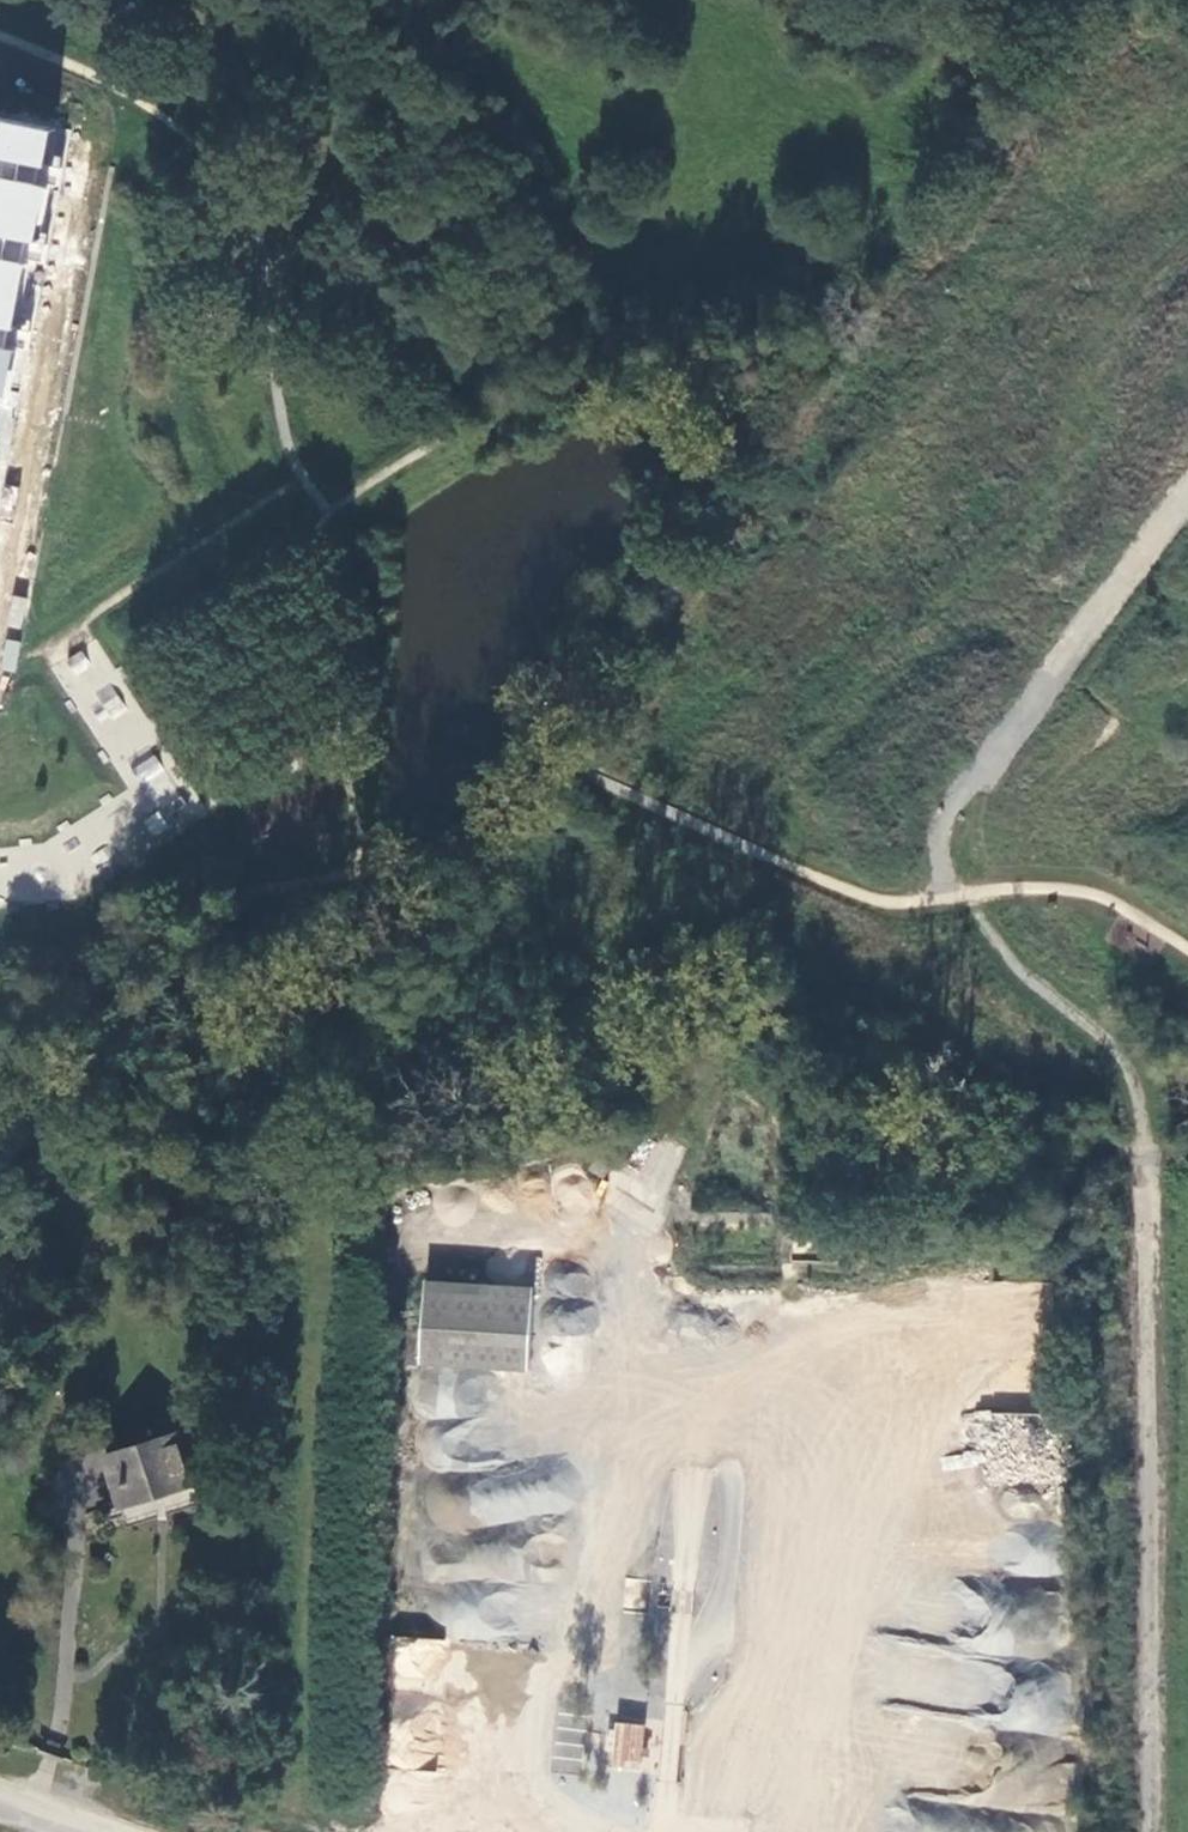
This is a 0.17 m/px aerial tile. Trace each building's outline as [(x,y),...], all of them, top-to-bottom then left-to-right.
[(9,406),(20,348),(31,350),(34,332),(18,329),(30,261),(47,264),(50,243),(40,241),(51,184),(60,186),(64,168),(51,166),(58,129),(0,118),(0,404),(9,406)] [(94,691),(102,717),(123,711),(115,684),(94,691)] [(144,781),(164,767),(153,752),(134,767),(144,781)] [(156,798),(174,789),(165,771),(147,779),(156,798)] [(424,1290),(419,1362),(528,1370),(533,1298),(424,1290)] [(126,1515),(193,1494),(176,1441),(104,1464),(111,1488),(117,1486),(126,1515)] [(643,1729),(619,1726),(615,1765),(639,1768),(643,1729)]
